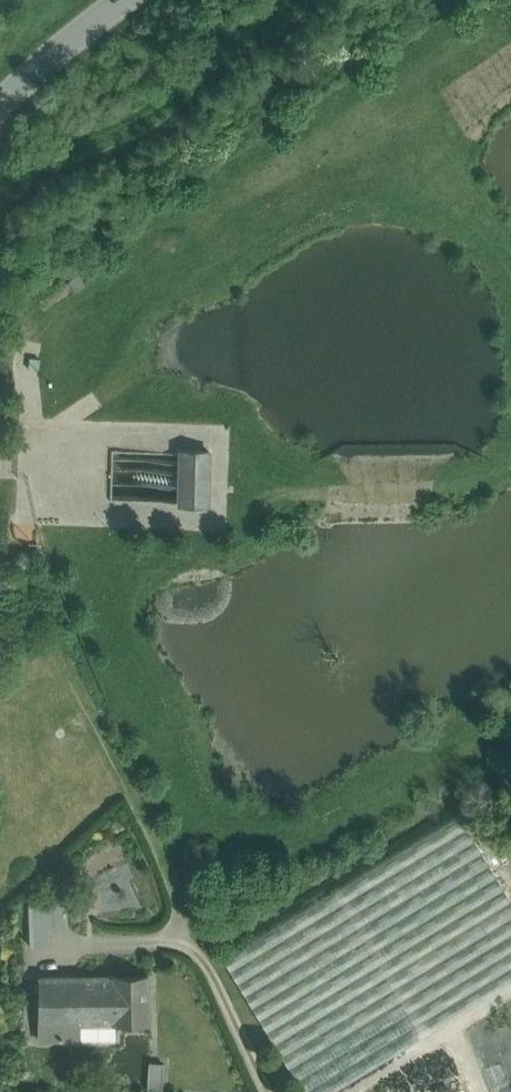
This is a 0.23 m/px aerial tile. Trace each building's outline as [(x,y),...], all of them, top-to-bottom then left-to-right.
[(178,501),(180,448),(113,446),(111,498),(178,501)] [(209,449),(180,448),(178,501),(207,502),(209,449)] [(222,956),(304,1091),(329,1091),(510,982),(510,902),(458,814),(222,956)] [(62,905),(29,906),(31,945),(49,944),(48,928),(62,927),(62,905)] [(113,1023),(112,976),(39,977),(40,1041),(81,1040),(80,1023),(113,1023)] [(148,993),(148,976),(112,976),(113,1023),(149,1023),(149,1005),(159,1004),(158,993),(148,993)] [(163,1064),(150,1063),(150,1089),(163,1090),(163,1064)]
